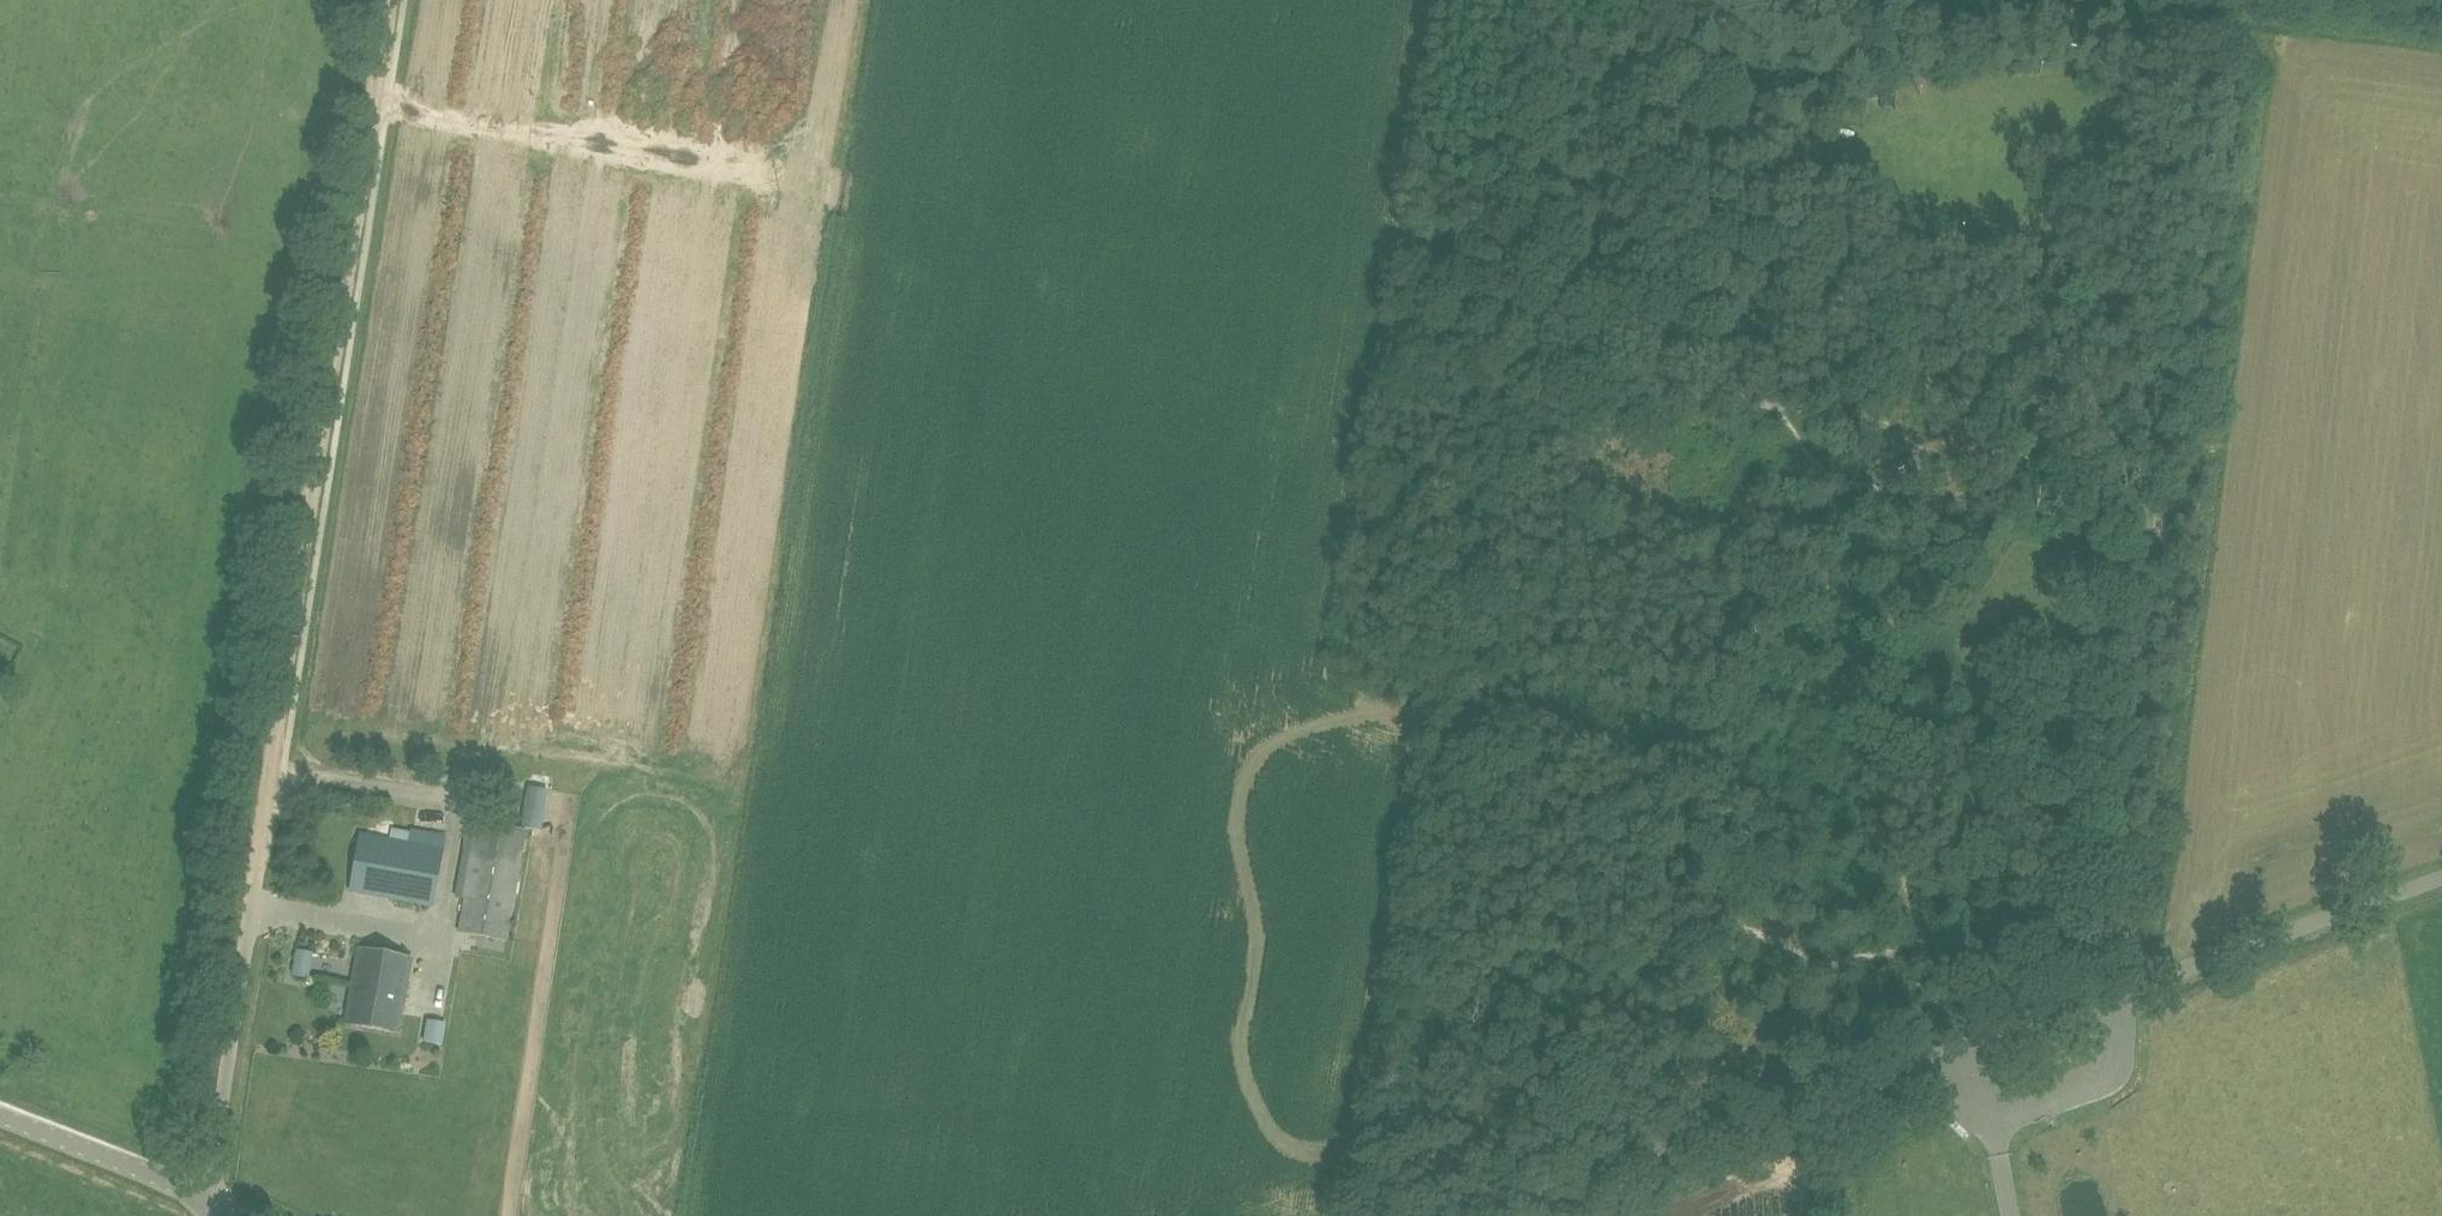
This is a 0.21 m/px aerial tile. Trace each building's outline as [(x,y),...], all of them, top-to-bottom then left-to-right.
[(507,941),(527,831),(470,821),(456,898),(465,899),(459,932),(507,941)] [(432,907),(445,837),(412,831),(410,843),(363,835),(352,892),(432,907)] [(399,1034),(412,959),(359,949),(345,1024),(399,1034)]
